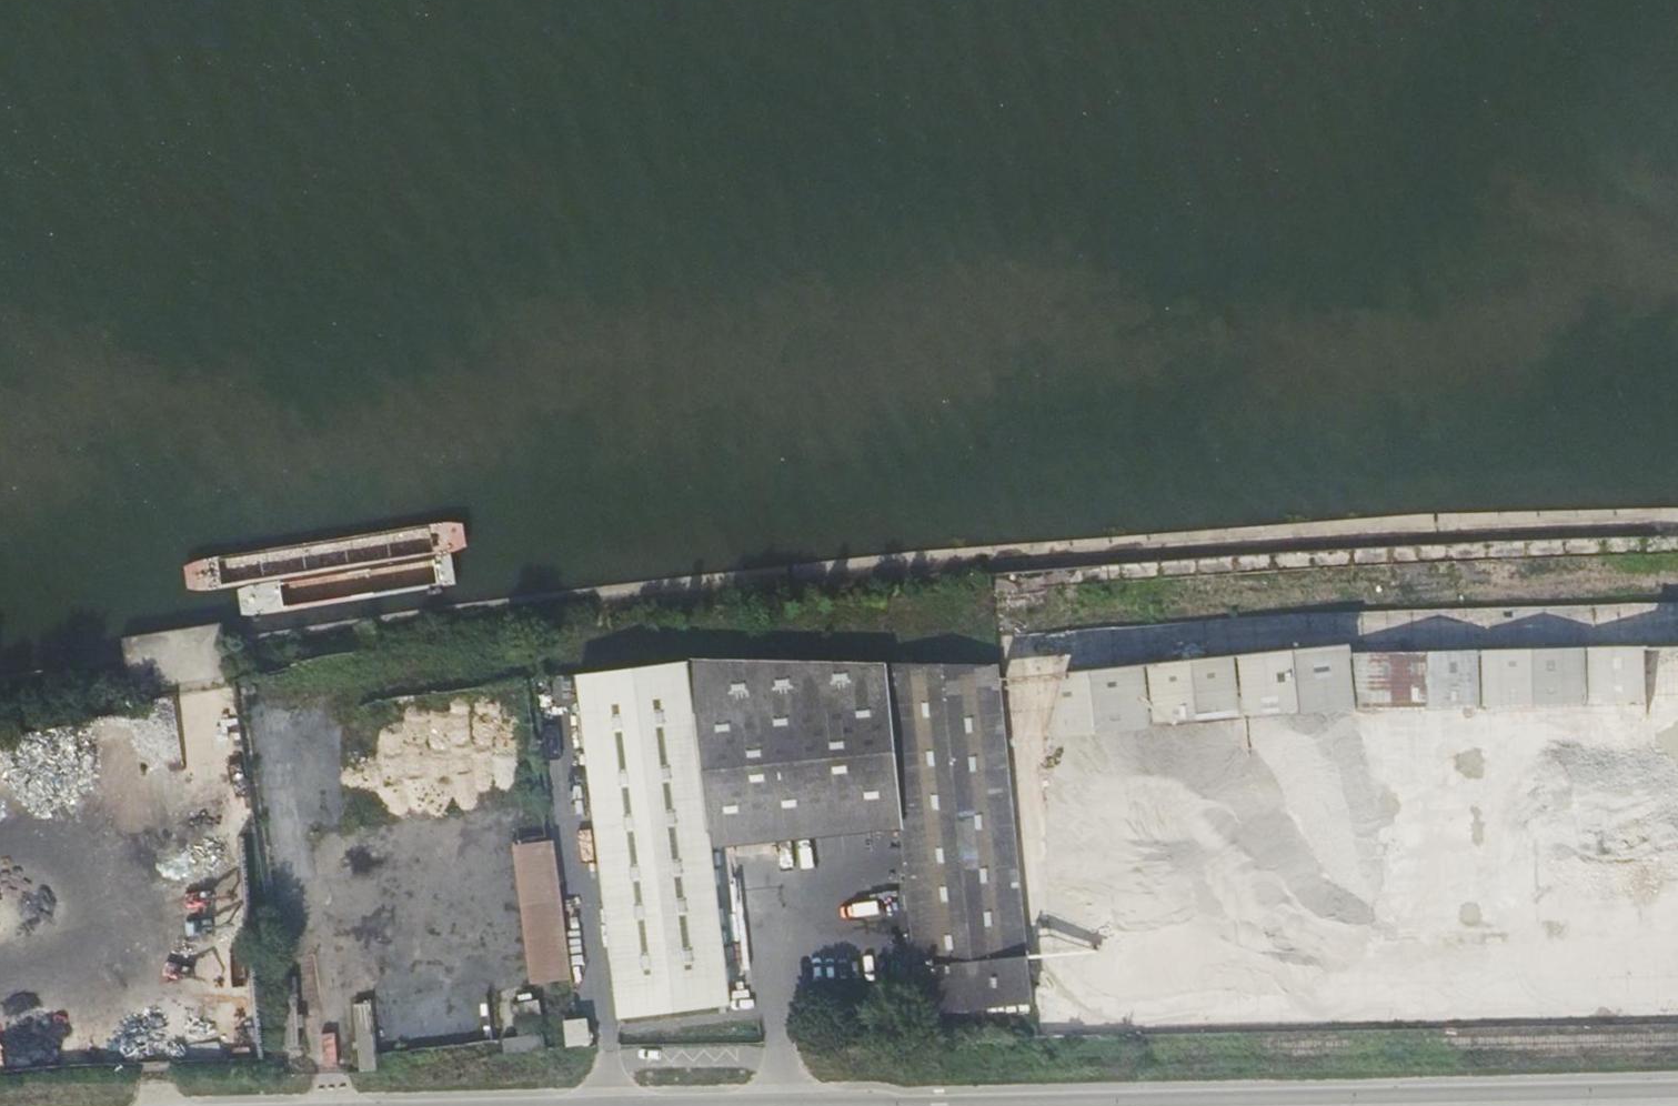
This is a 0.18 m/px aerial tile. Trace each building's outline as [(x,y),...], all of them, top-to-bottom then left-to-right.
[(1064,658),(1040,751),(1043,841),(1083,943),(1092,945),(1199,942),(1200,980),(1229,979),(1228,939),(1261,939),(1268,936),(1300,935),(1301,959),(1336,958),(1335,930),(1677,921),(1677,640),(1348,649),(1348,650),(1064,658)] [(1000,674),(1030,671),(1028,651),(998,655),(1000,674)] [(913,1013),(1027,1002),(1022,953),(993,663),(881,661),(682,661),(572,674),(613,1015),(724,1001),(708,873),(705,845),(703,830),(895,812),(896,827),(913,1013)] [(705,845),(896,827),(895,812),(703,830),(705,845)] [(552,838),(510,843),(527,983),(569,978),(552,838)] [(1054,984),(1034,983),(1031,1030),(1051,1031),(1054,984)] [(431,988),(396,989),(397,1003),(385,1003),(385,1026),(401,1026),(402,1050),(433,1049),(431,988)] [(352,1005),(359,1072),(376,1070),(368,1003),(352,1005)] [(562,1020),(565,1046),(589,1043),(586,1017),(562,1020)]
